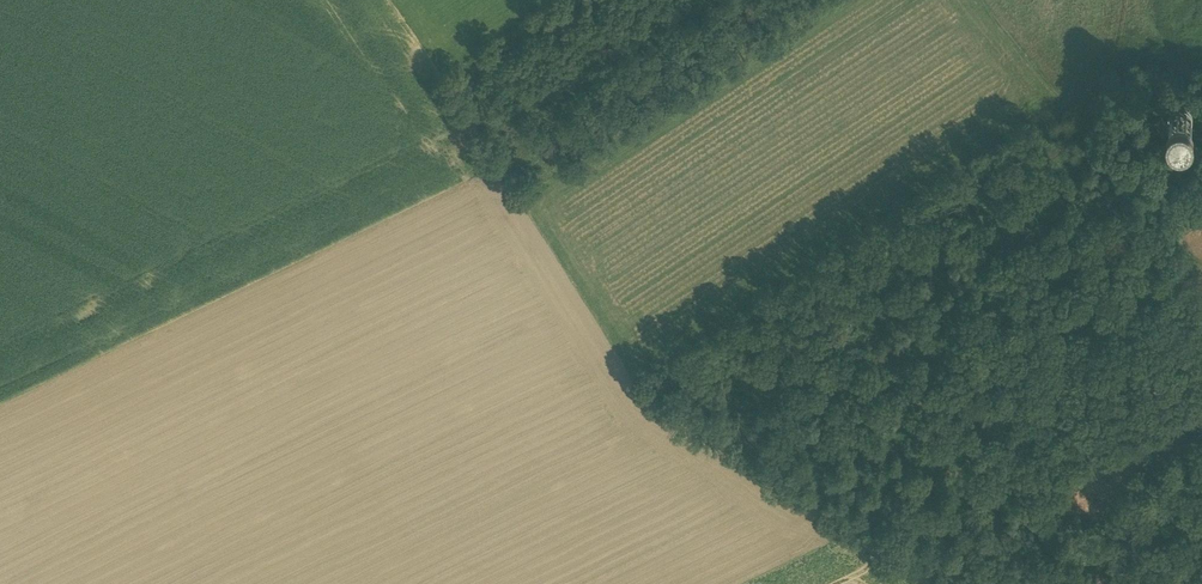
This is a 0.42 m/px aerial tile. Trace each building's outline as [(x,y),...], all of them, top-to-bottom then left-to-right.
[(1192,93),(1182,100),(1185,101),(1187,102),(1189,103),(1190,105),(1192,107),(1192,110),(1193,112),(1192,114),(1201,108),(1201,107),(1192,93)] [(1192,114),(1193,112),(1192,110),(1192,107),(1190,105),(1189,103),(1187,102),(1185,101),(1182,100),(1180,100),(1178,100),(1175,101),(1173,102),(1171,104),(1170,105),(1169,108),(1168,110),(1168,112),(1168,115),(1169,118),(1170,120),(1172,121),(1174,123),(1176,124),(1178,125),(1180,125),(1183,125),(1185,124),(1187,122),(1189,121),(1191,119),(1192,117),(1192,114)] [(1168,112),(1168,110),(1153,121),(1164,135),(1178,125),(1176,124),(1174,123),(1172,121),(1170,120),(1169,118),(1168,115),(1168,112)]
